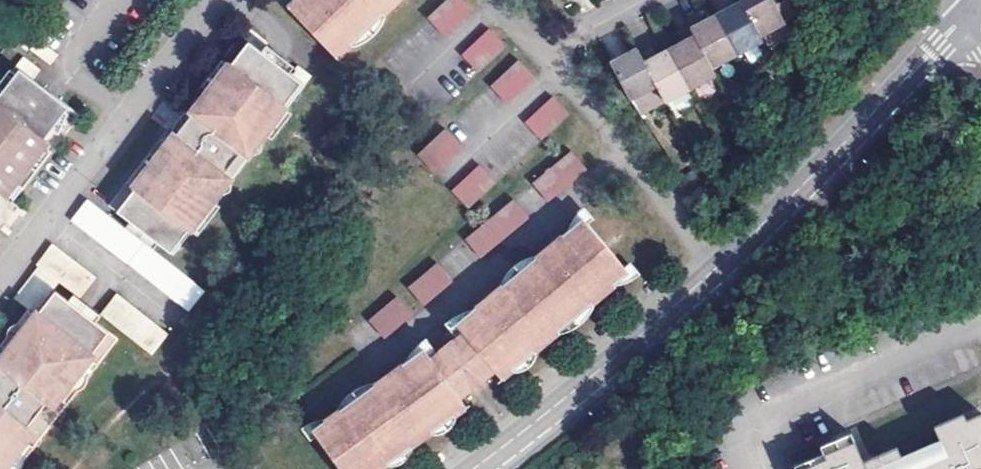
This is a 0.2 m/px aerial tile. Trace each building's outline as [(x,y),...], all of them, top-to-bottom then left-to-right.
[(287,9),(337,61),(401,0),(297,0),(287,9)] [(428,20),(442,36),(470,10),(461,0),(449,0),(428,20)] [(785,22),(795,17),(786,1),(776,7),(772,0),(740,0),(742,4),(759,35),(785,22)] [(717,18),(737,55),(762,41),(759,35),(742,4),(737,7),(717,18)] [(688,24),(692,31),(712,68),(737,55),(717,18),(712,20),(705,24),(701,17),(688,24)] [(785,22),(759,35),(762,41),(766,49),(792,36),(785,22)] [(115,206),(142,227),(164,244),(178,256),(196,232),(219,203),(271,135),(288,113),(316,78),(303,68),(297,76),(296,75),(268,53),(266,52),(272,43),(252,27),(191,107),(171,92),(163,104),(154,117),(172,131),(115,206)] [(712,68),(692,31),(679,39),(682,46),(674,50),(670,52),(690,89),(715,75),(712,68)] [(507,51),(492,34),(465,59),(479,76),(507,51)] [(39,39),(32,49),(51,64),(59,54),(39,39)] [(272,48),(268,53),(296,75),(299,69),(272,48)] [(613,65),(631,99),(657,87),(641,58),(638,51),(613,65)] [(652,52),(641,58),(657,87),(665,103),(690,89),(670,52),(665,54),(656,59),(652,52)] [(12,231),(21,220),(30,209),(16,198),(82,113),(36,77),(43,69),(25,54),(0,87),(0,222),(12,231)] [(518,62),(490,87),(505,103),(533,78),(518,62)] [(665,103),(657,87),(631,99),(640,116),(665,103)] [(570,119),(556,103),(527,128),(542,144),(570,119)] [(294,118),(288,113),(271,135),(277,139),(294,118)] [(418,154),(431,170),(459,145),(445,129),(418,154)] [(576,156),(537,188),(549,203),(589,171),(576,156)] [(468,211),(496,186),(482,169),(454,195),(468,211)] [(76,221),(115,253),(131,231),(92,200),(76,221)] [(225,208),(219,203),(196,232),(203,237),(225,208)] [(518,204),(471,242),(484,256),(530,219),(518,204)] [(628,277),(584,219),(456,326),(462,333),(495,375),(501,382),(628,277)] [(164,244),(142,227),(138,232),(160,250),(164,244)] [(149,246),(131,231),(115,253),(132,266),(149,246)] [(210,293),(149,246),(132,266),(191,314),(210,293)] [(96,279),(55,247),(40,266),(81,298),(96,279)] [(39,267),(14,299),(29,312),(36,317),(56,292),(62,285),(39,267)] [(440,267),(411,290),(423,306),(452,282),(440,267)] [(120,342),(98,325),(71,304),(56,292),(36,317),(5,357),(0,363),(0,468),(21,468),(120,342)] [(151,355),(168,337),(118,297),(103,315),(151,355)] [(77,299),(71,304),(98,325),(103,319),(77,299)] [(400,300),(373,321),(385,337),(412,315),(400,300)] [(0,348),(0,353),(5,357),(36,317),(29,312),(0,348)] [(462,333),(430,357),(462,401),(495,375),(462,333)] [(462,401),(430,357),(425,350),(313,431),(339,468),(383,468),(467,409),(462,401)] [(980,468),(980,415),(967,420),(965,414),(935,427),(940,439),(901,456),(898,448),(872,459),(862,463),(853,442),(824,456),(826,460),(804,468),(979,468),(980,468)]
